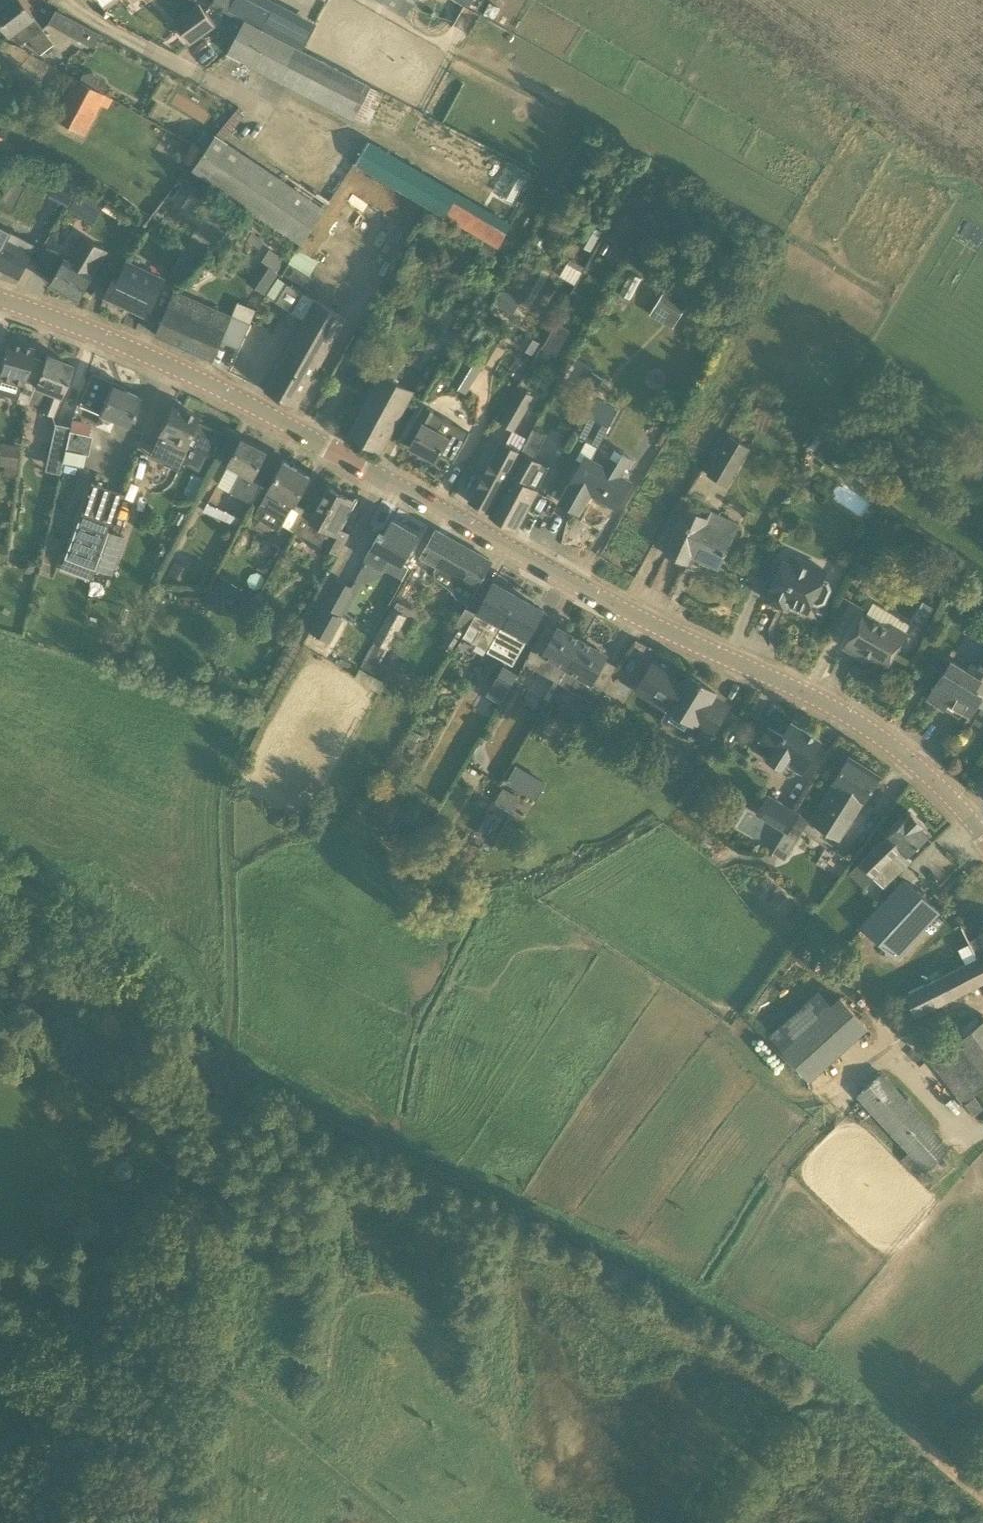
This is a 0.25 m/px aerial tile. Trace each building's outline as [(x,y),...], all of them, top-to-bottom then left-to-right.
[(0,8),(0,22),(9,34),(11,33),(17,42),(22,43),(28,38),(40,55),(54,44),(21,0),(11,0),(0,8)] [(303,51),(316,25),(267,0),(215,0),(212,5),(244,22),(302,52),(303,51)] [(406,17),(416,0),(378,0),(406,17)] [(190,43),(214,26),(199,5),(175,22),(190,43)] [(102,35),(71,18),(56,10),(49,23),(95,48),(102,35)] [(384,93),(303,51),(302,52),(244,22),(227,53),(353,118),(370,122),(384,93)] [(86,71),(83,82),(102,88),(105,77),(86,71)] [(84,133),(105,94),(77,79),(56,118),(84,133)] [(324,208),(224,141),(245,115),(238,109),(216,136),(194,169),(302,242),(324,208)] [(573,124),(568,132),(575,137),(580,129),(573,124)] [(206,132),(199,141),(207,147),(213,137),(206,132)] [(9,154),(13,145),(0,137),(0,149),(9,154)] [(511,224),(368,141),(355,163),(498,246),(511,224)] [(193,144),(184,161),(194,166),(203,149),(193,144)] [(11,180),(1,201),(15,208),(25,187),(11,180)] [(186,180),(178,191),(198,204),(205,192),(186,180)] [(69,206),(76,192),(56,182),(49,196),(69,206)] [(542,224),(554,230),(564,210),(553,204),(542,224)] [(20,278),(33,253),(8,240),(12,232),(13,231),(0,225),(0,268),(20,278)] [(584,247),(590,251),(602,231),(595,227),(584,247)] [(612,231),(608,239),(615,243),(619,234),(612,231)] [(533,244),(540,248),(546,238),(539,234),(533,244)] [(48,248),(35,268),(53,278),(50,284),(78,301),(93,275),(91,273),(105,249),(86,238),(72,262),(48,248)] [(483,243),(479,253),(493,259),(497,249),(483,243)] [(614,246),(609,255),(621,262),(626,252),(614,246)] [(269,249),(261,260),(278,271),(285,260),(269,249)] [(295,258),(272,300),(297,313),(319,273),(307,266),(308,265),(295,258)] [(255,271),(259,274),(252,285),(264,292),(278,271),(261,260),(255,271)] [(114,277),(106,296),(148,315),(156,297),(163,282),(125,265),(118,280),(114,277)] [(670,285),(651,315),(674,328),(692,298),(670,285)] [(520,302),(504,292),(497,304),(513,314),(520,302)] [(169,304),(156,335),(215,360),(223,342),(239,349),(250,324),(232,317),(205,305),(203,311),(172,298),(169,304)] [(315,299),(265,391),(295,407),(346,316),(315,299)] [(557,322),(542,348),(552,353),(567,328),(557,322)] [(527,334),(519,347),(532,355),(540,342),(527,334)] [(377,373),(385,359),(372,351),(374,347),(361,339),(350,359),(377,373)] [(0,393),(18,398),(23,383),(27,367),(33,348),(7,341),(1,360),(0,365),(0,393)] [(61,396),(72,366),(45,356),(28,403),(42,409),(41,411),(53,416),(61,396)] [(466,357),(454,376),(462,381),(474,379),(482,366),(466,357)] [(582,389),(594,396),(605,379),(593,372),(582,389)] [(127,426),(140,397),(92,376),(93,373),(92,373),(78,405),(127,426)] [(382,374),(350,435),(349,436),(379,453),(413,391),(382,374)] [(520,388),(500,423),(513,430),(515,431),(534,396),(520,388)] [(616,508),(632,481),(626,477),(636,460),(624,452),(618,462),(610,457),(605,465),(591,457),(618,411),(598,399),(577,435),(586,441),(577,457),(584,461),(560,502),(579,512),(588,496),(590,493),(616,508)] [(166,455),(162,463),(178,470),(188,447),(184,445),(197,416),(172,405),(159,433),(160,434),(153,449),(166,455)] [(420,428),(410,446),(436,461),(449,439),(459,445),(469,428),(455,421),(447,435),(432,427),(438,416),(424,408),(414,425),(420,428)] [(65,450),(69,431),(70,427),(55,423),(49,447),(65,450)] [(69,431),(65,450),(62,463),(80,467),(83,454),(84,455),(89,435),(69,431)] [(532,432),(525,447),(534,451),(542,437),(532,432)] [(705,473),(726,486),(750,448),(729,435),(705,473)] [(252,503),(263,482),(254,477),(267,452),(242,438),(228,465),(241,472),(230,492),(252,503)] [(501,441),(469,502),(490,513),(505,484),(521,452),(506,444),(501,441)] [(1,443),(0,449),(0,466),(4,466),(3,477),(15,478),(19,446),(1,443)] [(545,477),(537,472),(542,463),(525,453),(521,461),(490,515),(516,530),(535,494),(545,477)] [(285,462),(261,503),(286,517),(282,525),(292,530),(294,527),(304,509),(294,503),(310,476),(285,462)] [(801,463),(797,473),(806,477),(811,467),(807,465),(801,463)] [(107,531),(122,493),(92,481),(63,557),(94,568),(103,542),(107,531)] [(304,509),(294,527),(304,532),(302,536),(324,548),(337,554),(340,551),(349,533),(339,527),(351,505),(353,500),(348,497),(329,487),(319,504),(314,514),(304,509)] [(700,559),(718,567),(738,524),(710,511),(706,519),(685,509),(666,552),(687,562),(692,551),(701,555),(700,559)] [(385,534),(380,531),(364,558),(381,568),(388,556),(401,564),(417,535),(392,521),(385,534)] [(421,554),(444,568),(479,587),(493,562),(435,529),(421,554)] [(107,531),(103,542),(120,549),(125,537),(107,531)] [(155,544),(151,550),(156,557),(164,556),(167,550),(164,544),(155,544)] [(21,562),(20,567),(23,572),(29,573),(33,570),(35,564),(32,560),(26,558),(21,562)] [(174,560),(167,572),(180,579),(187,567),(174,560)] [(774,581),(766,599),(767,599),(780,605),(780,606),(788,609),(790,603),(808,611),(812,603),(818,605),(825,602),(831,589),(829,581),(823,579),(822,578),(783,561),(774,581)] [(263,575),(257,572),(251,574),(248,580),(250,586),(256,589),(262,587),(265,581),(263,575)] [(218,576),(214,584),(226,589),(230,581),(218,576)] [(157,582),(150,580),(145,605),(151,606),(157,582)] [(339,581),(324,609),(311,631),(330,642),(344,617),(337,614),(352,588),(339,581)] [(465,607),(455,626),(466,632),(471,623),(481,629),(496,637),(503,624),(519,597),(493,582),(478,610),(476,613),(465,607)] [(224,601),(225,592),(209,591),(208,599),(224,601)] [(496,637),(507,643),(521,651),(544,611),(519,597),(496,637)] [(923,601),(918,611),(928,617),(934,607),(923,601)] [(903,637),(910,624),(873,602),(865,615),(864,614),(845,646),(861,655),(864,651),(887,665),(903,638),(903,637)] [(392,608),(374,640),(388,647),(405,615),(392,608)] [(542,631),(524,663),(558,683),(582,641),(558,627),(555,632),(553,636),(542,631)] [(495,639),(490,648),(511,659),(516,650),(495,639)] [(558,683),(570,689),(592,702),(617,666),(605,659),(607,655),(582,641),(558,683)] [(927,698),(945,709),(948,702),(970,716),(982,696),(982,697),(982,656),(976,665),(971,662),(967,667),(952,657),(938,681),(927,698)] [(712,736),(728,710),(712,700),(716,692),(689,675),(683,684),(652,665),(639,686),(667,703),(665,707),(712,736)] [(501,704),(518,674),(502,666),(486,695),(501,704)] [(595,707),(592,712),(605,720),(608,715),(595,707)] [(740,719),(733,730),(738,733),(745,722),(740,719)] [(769,726),(754,750),(770,759),(783,768),(786,763),(801,772),(816,748),(819,743),(821,740),(792,722),(784,735),(769,726)] [(837,785),(814,823),(840,839),(852,820),(880,775),(850,756),(833,782),(837,785)] [(522,774),(524,769),(517,765),(507,782),(537,798),(544,786),(522,774)] [(503,788),(494,803),(510,812),(512,813),(521,798),(518,797),(503,788)] [(786,832),(797,813),(769,795),(758,814),(786,832)] [(887,836),(860,862),(873,875),(899,849),(906,856),(931,833),(911,812),(887,835),(887,836)] [(809,820),(797,813),(786,832),(773,851),(786,858),(809,820)] [(907,879),(862,927),(865,930),(885,947),(895,957),(939,910),(907,879)] [(979,934),(980,935),(969,940),(971,944),(978,959),(982,956),(982,932),(979,934)] [(971,944),(959,950),(966,965),(978,959),(971,944)] [(978,959),(966,965),(905,995),(916,1016),(982,983),(982,956),(978,959)] [(819,990),(769,1035),(809,1080),(867,1029),(840,997),(831,1004),(819,990)] [(964,1035),(953,1043),(944,1051),(947,1056),(936,1064),(963,1101),(982,1087),(982,1020),(964,1035)] [(927,1171),(951,1149),(881,1074),(858,1096),(927,1171)] [(982,1109),(974,1097),(965,1103),(974,1115),(982,1109)]
